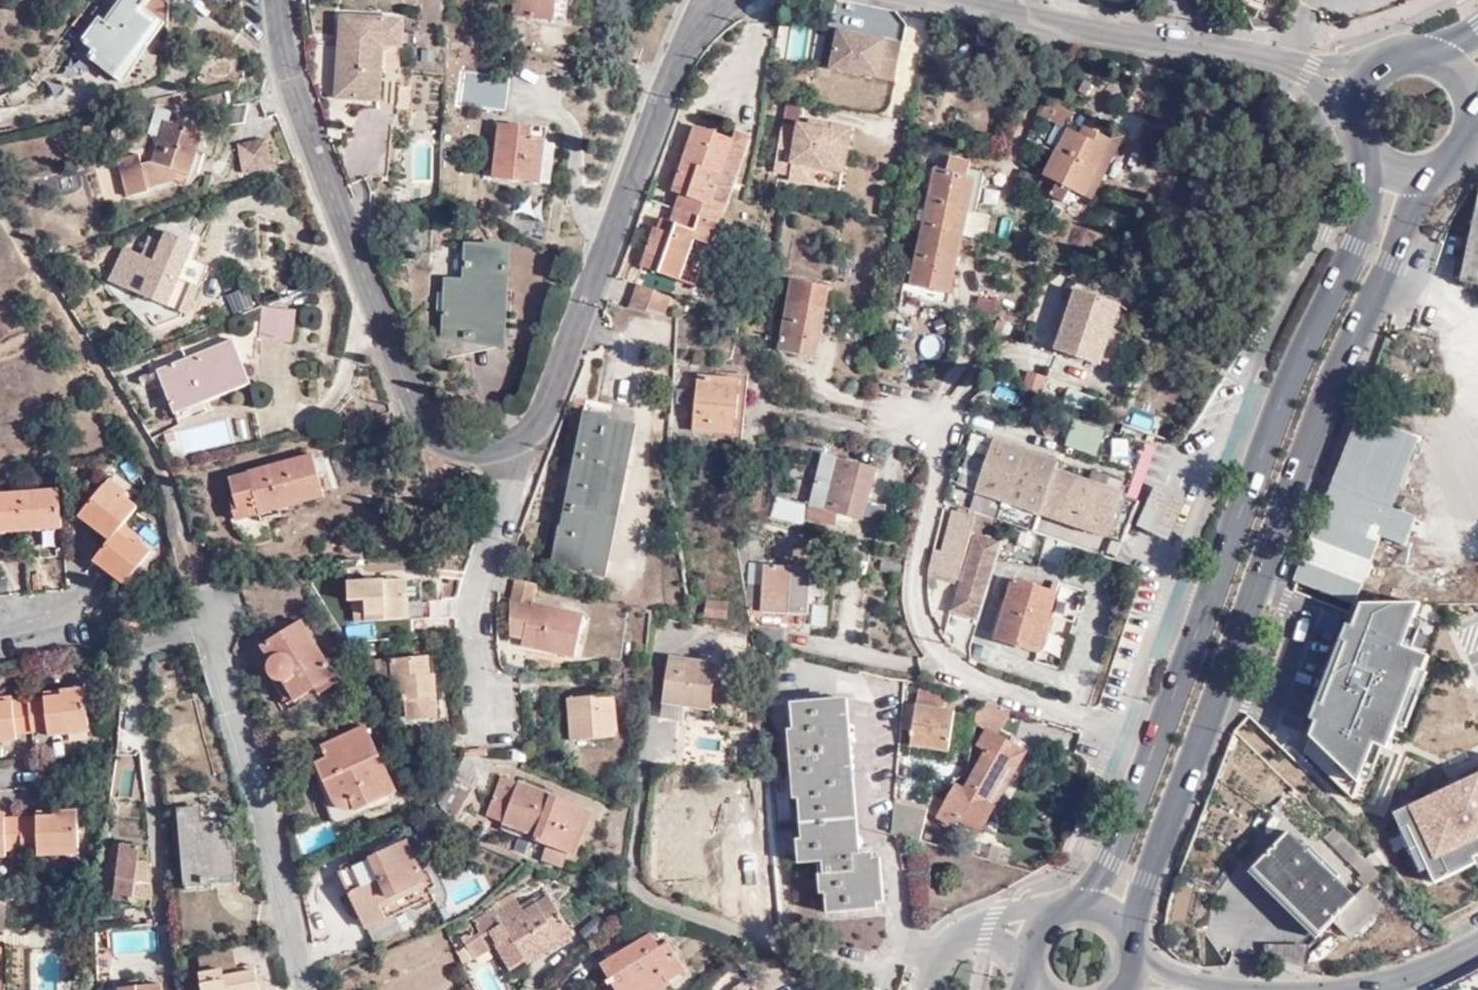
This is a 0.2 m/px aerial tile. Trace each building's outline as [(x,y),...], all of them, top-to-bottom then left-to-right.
[(109,23),(103,31),(96,27),(85,42),(98,50),(92,58),(118,77),(159,25),(166,31),(170,6),(162,0),(125,0),(109,23)] [(559,22),(561,1),(566,1),(566,0),(518,0),(517,17),(559,22)] [(561,1),(559,22),(569,23),(572,2),(566,1),(561,1)] [(103,31),(109,23),(103,18),(96,27),(103,31)] [(384,44),(385,19),(340,19),(339,69),(342,69),(341,100),(359,100),(359,95),(382,96),(383,65),(380,65),(380,44),(384,44)] [(403,20),(385,19),(384,44),(384,47),(402,48),(403,20)] [(808,59),(811,36),(790,34),(788,57),(808,59)] [(896,80),(902,45),(839,34),(832,69),(896,80)] [(359,95),(359,100),(358,106),(382,107),(382,96),(359,95)] [(246,118),(242,100),(211,107),(215,125),(246,118)] [(1047,122),(1055,106),(1045,102),(1037,118),(1047,122)] [(1047,122),(1065,130),(1072,115),(1055,106),(1047,122)] [(176,171),(184,174),(192,151),(197,152),(204,133),(168,121),(170,113),(157,108),(149,133),(161,137),(152,162),(148,161),(140,163),(138,154),(117,159),(126,196),(148,191),(146,187),(173,180),(176,171)] [(493,175),(539,183),(546,144),(547,140),(530,137),(532,127),(502,122),(493,175)] [(852,129),(832,126),(831,131),(810,127),(801,126),(800,130),(784,127),(777,171),(792,174),(791,180),(811,183),(814,166),(844,172),(852,129)] [(1082,129),(1078,136),(1087,141),(1091,133),(1082,129)] [(1065,130),(1038,187),(1044,196),(1062,204),(1069,191),(1082,198),(1108,142),(1091,133),(1087,141),(1078,136),(1065,130)] [(1108,142),(1082,198),(1090,201),(1120,136),(1113,133),(1108,142)] [(674,202),(670,214),(708,227),(717,229),(724,209),(712,205),(731,147),(692,134),(669,201),(674,202)] [(273,165),(267,137),(238,143),(245,172),(273,165)] [(733,141),(731,147),(712,205),(724,209),(745,145),(733,141)] [(546,144),(539,183),(550,185),(556,145),(546,144)] [(184,174),(189,176),(197,152),(192,151),(184,174)] [(935,169),(922,227),(962,234),(967,211),(972,212),(980,172),(974,171),(975,164),(942,158),(940,170),(935,169)] [(1463,274),(1477,277),(1477,210),(1463,274)] [(708,227),(670,214),(666,227),(657,224),(640,273),(679,286),(692,245),(710,251),(717,229),(708,227)] [(975,215),(973,241),(985,241),(987,215),(975,215)] [(962,234),(922,227),(911,284),(925,287),(950,293),(962,234)] [(143,269),(147,256),(131,250),(126,262),(120,260),(112,282),(168,306),(163,315),(172,319),(180,316),(182,311),(188,314),(206,270),(186,262),(195,241),(168,230),(156,260),(151,272),(143,269)] [(509,247),(468,245),(465,281),(449,280),(446,336),(475,338),(475,334),(492,335),(495,291),(507,292),(509,247)] [(156,260),(147,256),(143,269),(151,272),(156,260)] [(686,266),(683,286),(696,288),(700,268),(686,266)] [(828,287),(792,280),(778,349),(815,357),(828,287)] [(637,290),(613,282),(604,307),(630,311),(637,290)] [(925,287),(911,284),(910,287),(901,285),(897,301),(920,306),(925,287)] [(672,302),(637,290),(630,311),(667,318),(672,302)] [(1117,305),(1076,291),(1054,348),(1097,363),(1117,305)] [(264,305),(262,306),(258,335),(274,337),(279,307),(264,305)] [(279,307),(274,337),(290,340),(296,310),(279,307)] [(922,337),(924,357),(943,354),(941,335),(922,337)] [(233,338),(157,367),(161,375),(171,402),(200,392),(204,401),(251,382),(233,338)] [(161,375),(157,367),(139,374),(141,382),(161,375)] [(1022,389),(1038,394),(1044,378),(1028,372),(1022,389)] [(747,381),(698,375),(692,428),(741,434),(747,381)] [(175,412),(204,401),(200,392),(171,402),(175,412)] [(1358,415),(1317,517),(1378,541),(1380,538),(1402,547),(1412,519),(1391,510),(1419,439),(1358,415)] [(612,421),(593,417),(572,511),(568,511),(557,569),(604,579),(632,433),(610,428),(612,421)] [(177,432),(184,457),(235,442),(228,418),(177,432)] [(993,516),(1035,530),(1041,512),(1122,539),(1136,501),(1122,495),(1141,440),(1075,418),(1068,437),(1036,426),(1029,449),(983,435),(959,504),(975,509),(993,516)] [(286,495),(287,501),(333,491),(323,449),(257,466),(258,469),(240,473),(244,495),(241,497),(243,508),(239,509),(244,527),(271,520),(268,506),(266,500),(286,495)] [(808,503),(834,510),(862,518),(875,466),(821,452),(808,503)] [(113,472),(109,477),(126,491),(130,486),(113,472)] [(111,535),(100,550),(122,568),(118,573),(129,581),(156,548),(138,535),(123,524),(126,518),(139,502),(126,491),(109,477),(87,506),(109,526),(105,530),(111,535)] [(1188,495),(1154,482),(1137,526),(1171,539),(1188,495)] [(62,517),(61,485),(41,486),(41,483),(23,483),(23,488),(8,489),(8,485),(0,485),(0,522),(62,517)] [(268,506),(287,501),(286,495),(266,500),(268,506)] [(830,525),(834,510),(808,503),(805,518),(830,525)] [(82,511),(105,530),(109,526),(87,506),(82,511)] [(957,577),(949,609),(975,615),(997,539),(987,537),(993,516),(975,509),(972,516),(969,533),(957,577)] [(935,572),(957,577),(969,533),(972,516),(952,511),(941,550),(932,547),(928,568),(936,570),(935,572)] [(1291,581),(1292,581),(1303,585),(1353,605),(1378,541),(1317,517),(1291,581)] [(123,524),(138,535),(142,531),(126,518),(123,524)] [(122,568),(100,550),(93,558),(115,577),(118,573),(122,568)] [(898,575),(900,564),(881,559),(878,570),(898,575)] [(749,563),(747,604),(747,609),(747,610),(759,610),(761,564),(749,563)] [(768,577),(767,564),(761,564),(759,610),(794,613),(796,578),(768,577)] [(808,567),(767,564),(768,577),(796,578),(794,613),(800,613),(800,610),(806,610),(808,567)] [(532,599),(534,600),(538,581),(516,575),(510,595),(532,601),(532,599)] [(356,620),(362,619),(385,618),(429,615),(429,599),(407,600),(406,576),(348,580),(349,598),(355,599),(356,620)] [(1055,595),(1011,583),(997,642),(1040,653),(1055,595)] [(583,612),(534,600),(532,599),(532,601),(510,595),(510,629),(523,633),(522,637),(574,650),(583,612)] [(703,615),(725,618),(726,602),(705,599),(703,615)] [(809,607),(811,628),(829,626),(826,605),(809,607)] [(1402,649),(1418,606),(1361,606),(1352,629),(1315,725),(1303,756),(1352,803),(1373,747),(1377,736),(1390,741),(1396,728),(1417,674),(1421,675),(1422,674),(1427,659),(1402,649)] [(362,619),(363,639),(385,638),(385,618),(362,619)] [(268,667),(269,669),(273,676),(278,679),(280,679),(282,678),(293,697),(312,687),(333,675),(301,619),(262,641),(271,657),(267,660),(268,667)] [(1315,725),(1352,629),(1346,627),(1341,642),(1337,640),(1311,706),(1315,707),(1309,723),(1315,725)] [(707,650),(705,665),(714,665),(724,667),(725,661),(725,652),(707,650)] [(742,654),(725,652),(725,661),(743,663),(742,654)] [(428,679),(428,671),(427,653),(375,657),(376,665),(382,674),(392,674),(393,683),(401,683),(402,695),(404,695),(405,712),(437,709),(435,679),(428,679)] [(714,665),(705,665),(665,660),(661,703),(691,706),(709,708),(714,665)] [(273,676),(269,669),(267,670),(284,702),(293,697),(282,678),(280,679),(278,679),(273,676)] [(1417,674),(1396,728),(1404,731),(1425,676),(1422,674),(1421,675),(1417,674)] [(337,681),(333,675),(312,687),(316,693),(337,681)] [(83,716),(77,681),(38,686),(39,690),(7,695),(6,690),(0,691),(0,730),(12,729),(11,727),(44,722),(59,721),(61,720),(83,716)] [(909,701),(905,729),(914,731),(912,743),(948,751),(955,713),(944,710),(947,695),(922,689),(918,704),(909,701)] [(876,905),(872,852),(852,852),(852,844),(843,694),(795,696),(803,859),(821,858),(824,908),(876,905)] [(612,695),(570,697),(574,738),(616,736),(612,695)] [(996,737),(1009,708),(988,701),(981,712),(978,727),(987,732),(996,737)] [(691,706),(661,703),(659,720),(688,723),(691,706)] [(83,723),(83,716),(61,720),(59,721),(44,722),(45,727),(83,723)] [(177,729),(181,752),(196,749),(192,726),(177,729)] [(362,727),(346,734),(351,745),(324,759),(312,764),(328,801),(343,794),(351,811),(392,792),(362,727)] [(1009,745),(996,737),(987,732),(978,747),(986,752),(964,790),(956,786),(938,817),(955,827),(960,819),(979,831),(993,807),(985,802),(1009,762),(1002,758),(1009,745)] [(351,745),(346,734),(318,747),(324,759),(351,745)] [(1373,747),(1386,753),(1390,741),(1377,736),(1373,747)] [(1024,753),(1009,745),(1002,758),(1009,762),(985,802),(993,807),(1024,753)] [(487,813),(501,818),(516,779),(501,774),(487,813)] [(1392,816),(1399,833),(1406,830),(1425,871),(1433,886),(1474,866),(1475,866),(1473,861),(1477,858),(1477,776),(1392,816)] [(516,779),(501,818),(535,832),(534,837),(543,840),(566,848),(582,804),(516,779)] [(444,780),(430,803),(434,811),(449,821),(465,792),(444,780)] [(733,807),(733,802),(733,794),(686,795),(686,809),(733,807)] [(201,815),(200,799),(177,802),(184,878),(237,872),(234,841),(225,842),(222,813),(201,815)] [(750,801),(733,802),(733,807),(686,809),(682,809),(683,826),(688,825),(690,851),(683,852),(685,869),(720,867),(719,845),(725,845),(725,847),(736,846),(736,844),(753,843),(750,801)] [(5,851),(4,845),(35,844),(36,849),(54,848),(54,842),(75,840),(73,804),(50,805),(50,810),(33,811),(1,812),(1,807),(0,807),(0,851),(5,851)] [(1397,834),(1417,875),(1425,871),(1406,830),(1399,833),(1397,834)] [(1367,890),(1379,879),(1335,835),(1328,842),(1364,879),(1360,883),(1367,890)] [(1252,871),(1317,937),(1335,920),(1354,903),(1336,884),(1339,881),(1305,846),(1301,850),(1287,836),(1252,871)] [(54,842),(54,848),(76,846),(75,840),(54,842)] [(566,848),(543,840),(538,854),(561,862),(566,848)] [(369,858),(360,863),(338,873),(364,930),(385,919),(379,906),(426,884),(406,841),(369,858)] [(139,860),(141,846),(122,843),(115,897),(134,901),(135,896),(153,898),(150,861),(139,860)] [(852,852),(872,852),(872,843),(852,844),(852,852)] [(356,855),(360,863),(369,858),(365,850),(356,855)] [(573,934),(549,894),(521,910),(511,892),(491,904),(492,907),(502,923),(487,932),(508,968),(524,958),(526,962),(573,934)] [(1381,912),(1364,893),(1354,903),(1335,920),(1353,939),(1381,912)] [(481,935),(487,932),(502,923),(492,907),(471,920),(478,931),(462,942),(473,959),(489,950),(481,935)] [(651,931),(598,961),(615,989),(630,989),(660,974),(664,981),(684,970),(667,941),(659,945),(651,931)] [(232,939),(196,948),(204,989),(261,989),(255,958),(237,962),(232,939)] [(1268,968),(1296,976),(1298,976),(1302,951),(1260,950),(1268,968)] [(751,989),(740,980),(735,986),(740,989),(750,989),(751,989)] [(138,984),(139,989),(162,987),(161,982),(138,984)]
